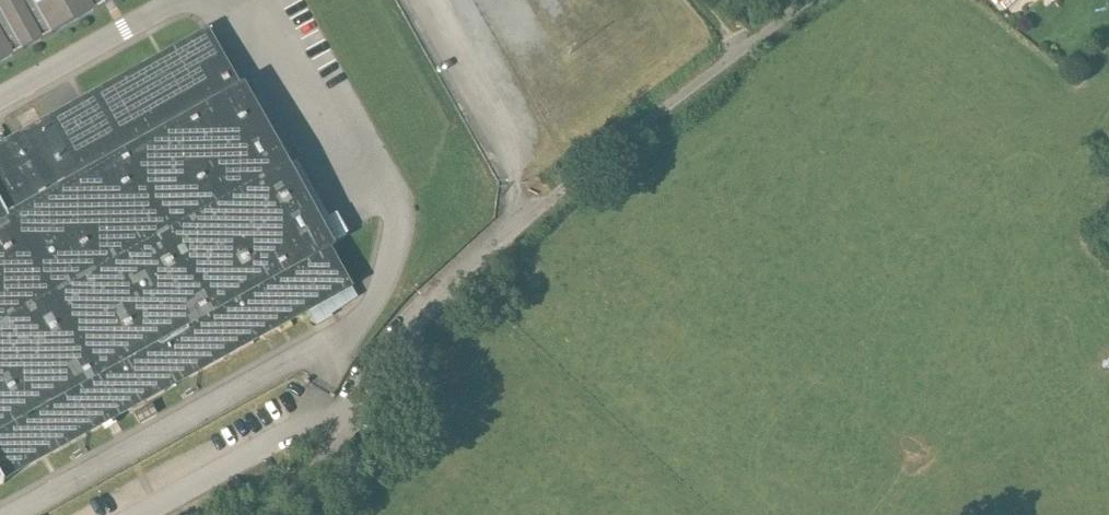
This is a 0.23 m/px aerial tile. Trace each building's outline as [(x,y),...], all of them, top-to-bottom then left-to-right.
[(103,9),(98,0),(0,0),(0,65),(103,9)] [(103,9),(119,0),(98,0),(103,9)] [(207,28),(0,145),(0,501),(360,298),(207,28)]
